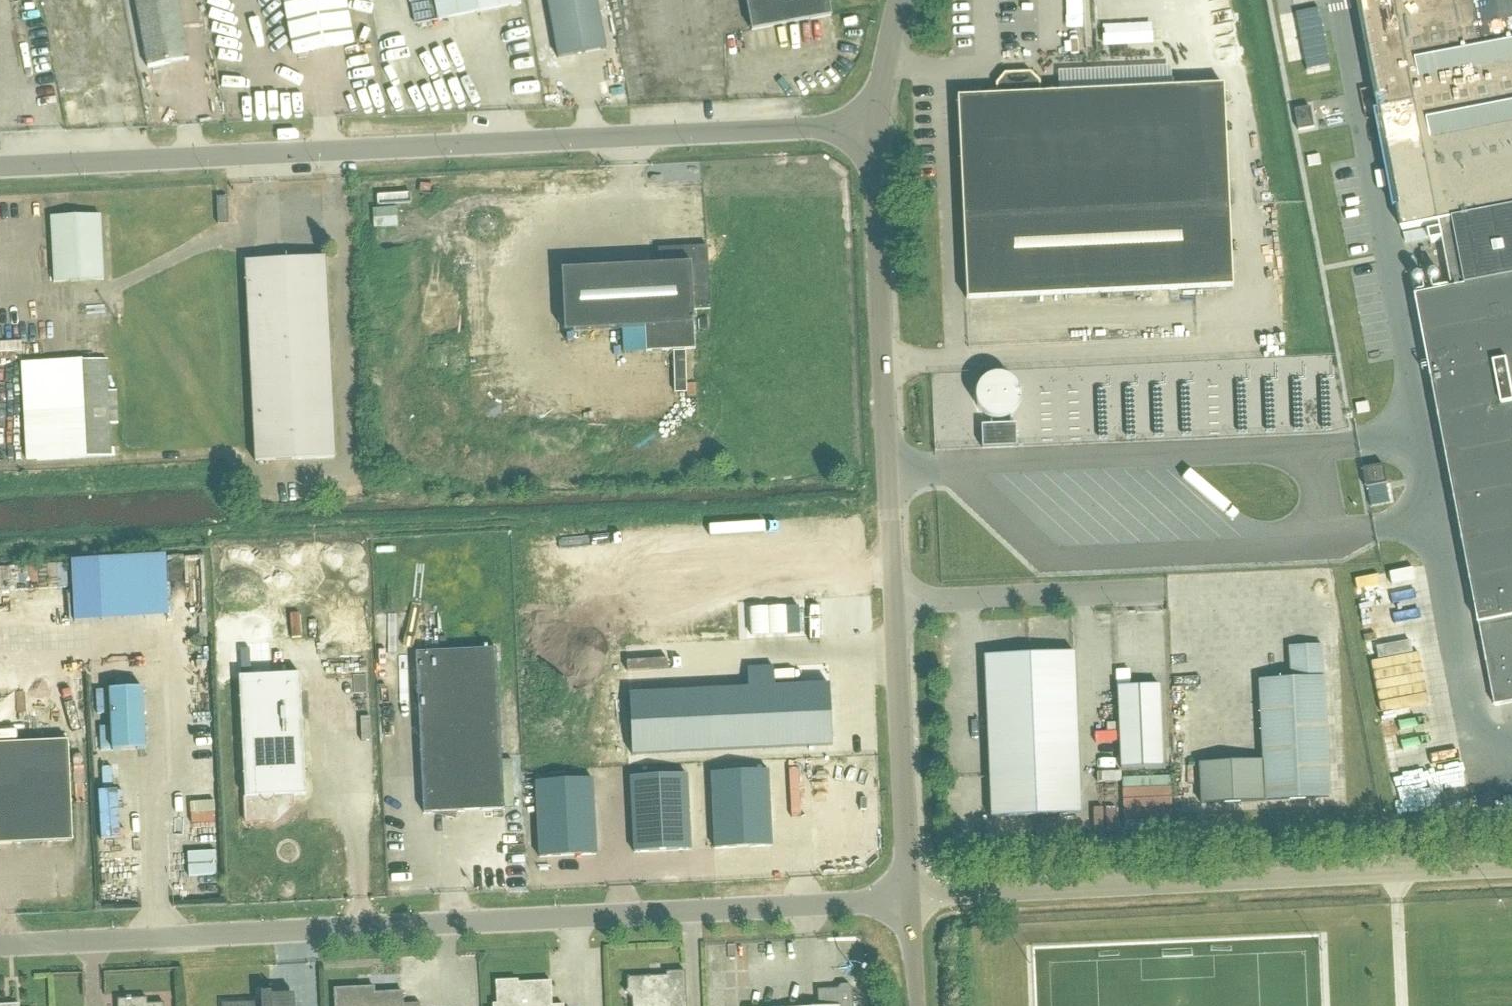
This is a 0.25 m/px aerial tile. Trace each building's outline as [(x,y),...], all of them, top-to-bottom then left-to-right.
[(65,103),(135,90),(118,0),(46,0),(65,103)] [(188,62),(176,0),(134,0),(147,70),(188,62)] [(353,45),(345,0),(283,0),(293,56),(353,45)] [(518,6),(516,0),(411,0),(415,25),(518,6)] [(606,50),(597,0),(546,0),(558,59),(606,50)] [(830,17),(827,0),(745,0),(751,32),(830,17)] [(1400,207),(1404,229),(1405,229),(1406,231),(1442,224),(1455,290),(1418,298),(1496,707),(1500,707),(1511,704),(1511,0),(1360,0),(1400,207)] [(1286,21),(1296,19),(1307,69),(1332,63),(1319,6),(1284,14),(1286,21)] [(1154,44),(1154,23),(1141,23),(1141,20),(1104,20),(1104,44),(1154,44)] [(1038,94),(1038,83),(1029,74),(1004,76),(996,85),(996,96),(956,98),(966,300),(1231,288),(1222,86),(1038,94)] [(1295,132),(1314,129),(1310,109),(1291,112),(1295,132)] [(217,226),(229,226),(228,199),(216,199),(217,226)] [(54,284),(104,281),(100,215),(50,219),(54,284)] [(647,351),(695,349),(693,311),(710,311),(707,248),(658,250),(659,267),(561,271),(564,333),(646,329),(647,351)] [(255,463),(335,459),(325,259),(245,263),(255,463)] [(109,393),(107,361),(79,363),(84,459),(110,457),(109,425),(118,425),(116,393),(109,393)] [(1025,417),(1025,378),(988,378),(988,417),(1025,417)] [(1015,425),(981,426),(982,449),(1016,448),(1015,425)] [(1386,485),(1383,466),(1361,470),(1365,489),(1386,485)] [(174,617),(171,555),(75,560),(78,621),(174,617)] [(799,608),(787,609),(788,636),(800,635),(799,608)] [(246,824),(267,823),(271,825),(274,820),(277,822),(281,819),(284,816),(287,813),(290,810),(292,806),(292,797),(306,796),(300,675),(272,676),(271,642),(238,643),(239,664),(245,799),(246,824)] [(1329,799),(1321,646),(1288,647),(1290,679),(1258,681),(1262,761),(1198,764),(1201,805),(1264,802),(1329,799)] [(455,819),(456,813),(504,811),(496,650),(416,654),(423,815),(449,813),(447,818),(455,819)] [(1030,696),(1075,694),(1073,653),(1028,655),(1030,696)] [(985,698),(1030,696),(1028,655),(984,657),(985,698)] [(629,695),(632,756),(833,746),(829,685),(629,695)] [(1120,769),(1162,768),(1158,685),(1117,687),(1120,769)] [(113,752),(146,751),(143,689),(110,691),(113,752)] [(1032,736),(1076,734),(1075,694),(1030,696),(1032,736)] [(987,738),(1032,736),(1030,696),(985,698),(987,738)] [(1033,776),(1078,774),(1076,734),(1032,736),(1033,776)] [(989,778),(1033,776),(1032,736),(987,738),(989,778)] [(73,843),(68,742),(0,745),(0,846),(73,843)] [(711,774),(714,850),(772,847),(768,771),(711,774)] [(1033,776),(1035,817),(1080,815),(1078,774),(1033,776)] [(691,851),(687,776),(630,778),(634,854),(691,851)] [(990,819),(1035,817),(1033,776),(989,778),(990,819)] [(1174,806),(1173,777),(1125,779),(1126,808),(1174,806)] [(592,780),(535,783),(539,859),(596,856),(592,780)] [(123,839),(120,791),(100,792),(103,840),(123,839)] [(216,801),(191,802),(192,823),(217,822),(216,801)] [(190,876),(219,874),(218,850),(188,852),(190,876)] [(685,973),(666,973),(666,980),(651,981),(651,978),(627,979),(627,990),(625,993),(632,1000),(632,1005),(686,1005),(685,973)] [(518,981),(496,983),(497,1005),(493,1005),(552,1005),(551,983),(518,984),(518,981)] [(421,1005),(403,1005),(402,993),(359,995),(359,989),(334,990),(335,1005),(421,1005)] [(852,989),(817,991),(818,1005),(853,1005),(852,989)] [(225,1005),(226,1005),(292,1005),(291,993),(271,994),(261,994),(262,1003),(225,1005)]
